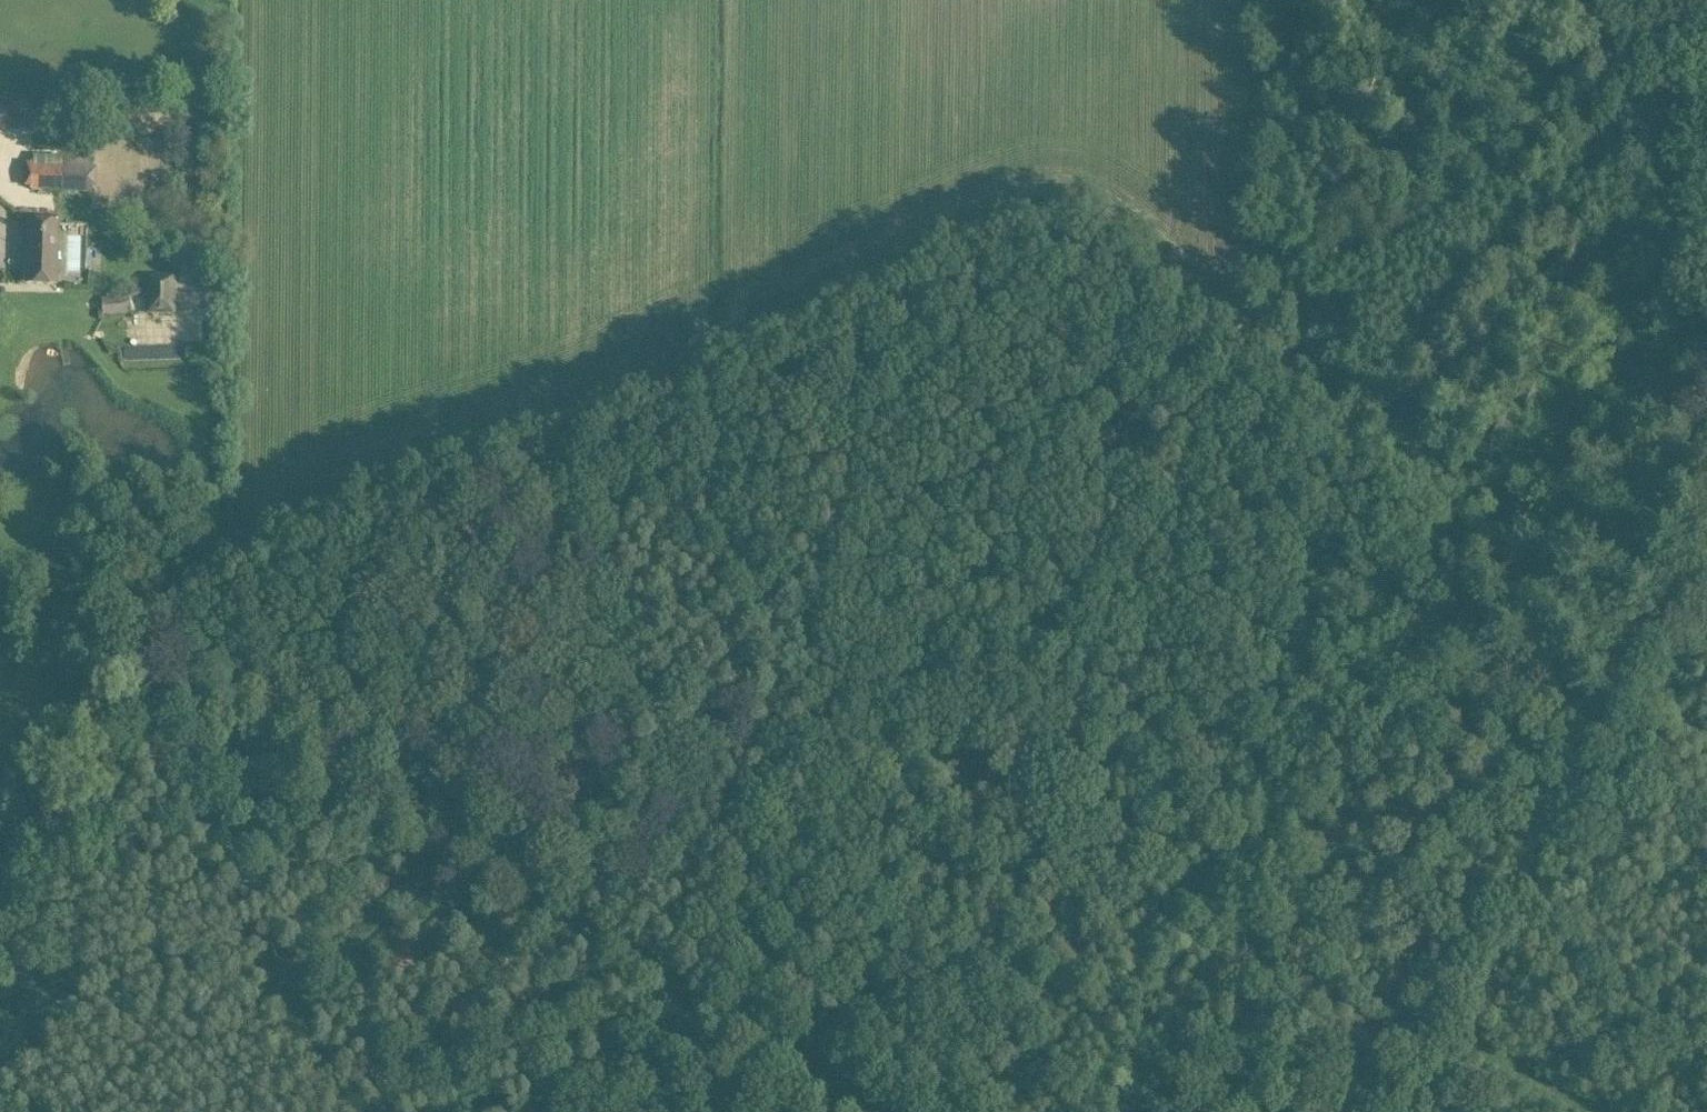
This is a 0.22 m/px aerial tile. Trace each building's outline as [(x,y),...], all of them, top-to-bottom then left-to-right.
[(16,107),(0,107),(0,126),(16,126),(16,107)] [(26,163),(25,188),(32,188),(31,190),(79,192),(79,189),(91,190),(92,160),(67,159),(68,155),(59,155),(60,153),(35,152),(35,157),(33,157),(33,163),(26,163)] [(27,220),(25,272),(58,273),(60,221),(27,220)] [(176,314),(176,274),(145,275),(145,314),(176,314)] [(101,300),(102,316),(120,315),(119,300),(101,300)]
